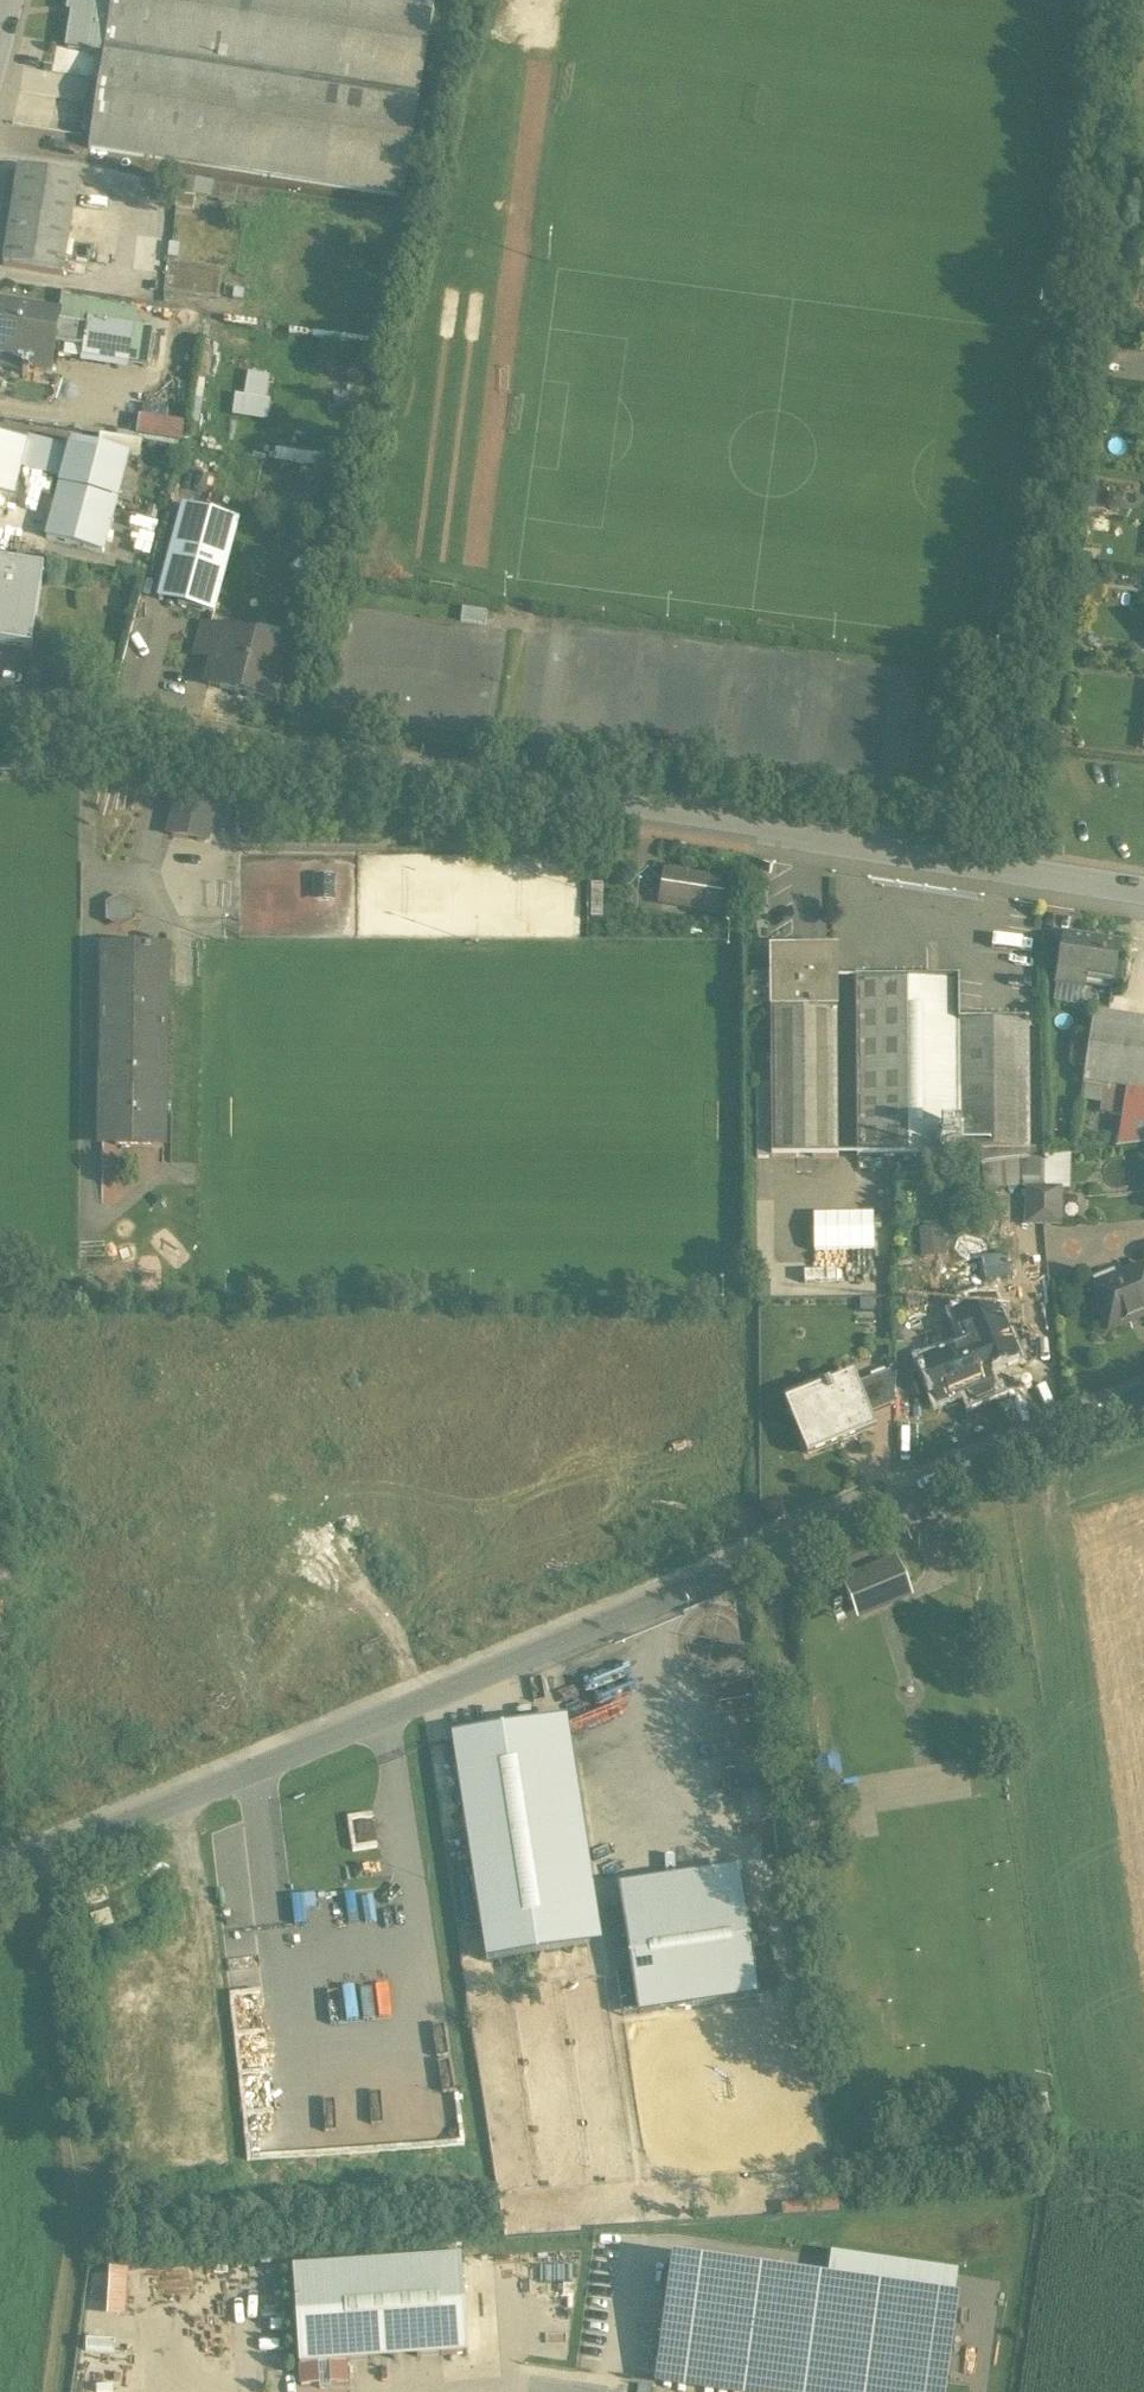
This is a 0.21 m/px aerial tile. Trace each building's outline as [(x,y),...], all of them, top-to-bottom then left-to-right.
[(67,2),(73,3),(72,12),(70,12),(64,48),(102,54),(111,0),(67,0),(67,2)] [(433,0),(111,0),(102,54),(88,148),(403,197),(433,0)] [(78,178),(18,168),(2,264),(63,273),(78,178)] [(175,290),(223,293),(225,264),(177,261),(175,290)] [(58,314),(57,321),(86,326),(87,318),(134,326),(137,308),(61,296),(58,314)] [(0,304),(0,366),(23,369),(22,375),(27,375),(28,370),(49,374),(54,341),(83,346),(86,326),(57,321),(58,314),(0,304)] [(134,326),(87,318),(86,326),(83,346),(81,356),(128,363),(134,326)] [(153,328),(134,326),(128,363),(147,366),(153,328)] [(268,376),(250,373),(247,396),(264,399),(268,376)] [(247,396),(235,395),(233,413),(268,418),(270,400),(264,399),(247,396)] [(168,408),(143,404),(141,418),(166,421),(168,408)] [(166,421),(141,418),(138,435),(180,441),(182,424),(166,421)] [(141,441),(99,435),(97,450),(128,458),(128,459),(137,461),(141,441)] [(0,436),(0,497),(13,501),(22,464),(27,443),(0,436)] [(279,459),(334,467),(338,446),(282,437),(279,459)] [(69,449),(28,438),(27,443),(22,464),(62,474),(69,449)] [(97,450),(70,443),(68,443),(67,446),(70,447),(69,449),(62,474),(46,537),(102,552),(116,500),(117,500),(128,459),(128,458),(97,450)] [(237,523),(182,508),(158,600),(207,613),(213,615),(237,523)] [(0,564),(0,648),(30,653),(44,571),(0,564)] [(222,632),(202,627),(195,654),(214,659),(222,632)] [(288,650),(222,632),(214,659),(207,685),(274,703),(288,650)] [(212,801),(180,796),(172,836),(203,842),(212,801)] [(723,882),(666,873),(663,896),(689,900),(687,908),(718,913),(723,882)] [(333,875),(313,875),(313,894),(333,893),(333,875)] [(602,884),(590,884),(590,918),(602,918),(602,884)] [(121,900),(110,906),(110,918),(120,924),(131,919),(131,906),(121,900)] [(1085,940),(1063,936),(1055,983),(1112,992),(1119,945),(1117,945),(1117,947),(1085,942),(1085,940)] [(126,1096),(129,948),(102,948),(101,1095),(126,1096)] [(165,949),(129,948),(126,1096),(163,1096),(165,949)] [(834,952),(771,952),(771,951),(769,951),(770,1011),(836,1010),(836,950),(834,950),(834,952)] [(907,980),(855,981),(856,1156),(908,1156),(907,980)] [(958,980),(907,980),(908,1156),(941,1156),(941,1152),(946,1152),(946,1151),(958,1151),(959,1168),(982,1165),(1029,1159),(1028,1022),(958,1023),(958,980)] [(836,1010),(770,1011),(770,1086),(771,1129),(771,1157),(837,1157),(836,1010)] [(1093,1012),(1089,1038),(1085,1067),(1082,1084),(1125,1090),(1143,1093),(1143,1020),(1093,1012)] [(1089,1038),(1076,1036),(1071,1065),(1085,1067),(1089,1038)] [(770,1086),(754,1083),(754,1126),(771,1129),(770,1086)] [(1125,1090),(1082,1084),(1080,1099),(1101,1103),(1099,1111),(1122,1115),(1125,1090)] [(1125,1090),(1122,1115),(1117,1148),(1143,1145),(1143,1093),(1125,1090)] [(162,1147),(163,1096),(126,1096),(101,1095),(100,1146),(162,1147)] [(771,1129),(754,1126),(753,1155),(771,1158),(771,1157),(771,1129)] [(1067,1154),(1044,1158),(1043,1189),(1060,1189),(1067,1189),(1067,1154)] [(1029,1159),(982,1165),(984,1190),(1020,1186),(1026,1190),(1026,1189),(1043,1189),(1044,1158),(1029,1159)] [(1043,1189),(1026,1189),(1026,1190),(1026,1224),(1043,1224),(1043,1189)] [(1043,1189),(1043,1224),(1060,1224),(1060,1189),(1043,1189)] [(876,1213),(805,1213),(805,1251),(877,1250),(876,1213)] [(920,1226),(921,1256),(946,1255),(945,1225),(920,1226)] [(1090,1289),(1107,1332),(1143,1317),(1143,1267),(1090,1289)] [(992,1302),(956,1318),(968,1346),(975,1343),(987,1372),(1016,1359),(992,1302)] [(968,1346),(923,1364),(938,1401),(966,1390),(970,1399),(976,1401),(991,1395),(994,1389),(987,1372),(975,1343),(968,1346)] [(894,1369),(855,1385),(867,1415),(895,1404),(894,1369)] [(852,1378),(830,1388),(828,1385),(824,1387),(825,1389),(787,1405),(808,1455),(872,1428),(867,1415),(855,1385),(852,1378)] [(896,1558),(842,1580),(853,1609),(907,1586),(896,1558)] [(534,1723),(452,1735),(486,1962),(599,1945),(565,1718),(534,1723)] [(738,1870),(620,1888),(639,2012),(757,1994),(750,1948),(746,1921),(738,1870)] [(761,1918),(746,1921),(750,1948),(765,1946),(761,1918)] [(460,2259),(293,2271),(299,2367),(347,2364),(467,2355),(460,2259)] [(770,2277),(671,2263),(666,2299),(669,2299),(765,2313),(769,2279),(770,2277)] [(669,2299),(659,2361),(875,2391),(944,2391),(956,2306),(769,2279),(765,2313),(669,2299)] [(659,2361),(656,2387),(688,2391),(875,2391),(659,2361)] [(347,2364),(299,2367),(301,2387),(319,2386),(319,2389),(330,2388),(330,2385),(348,2384),(347,2364)]
